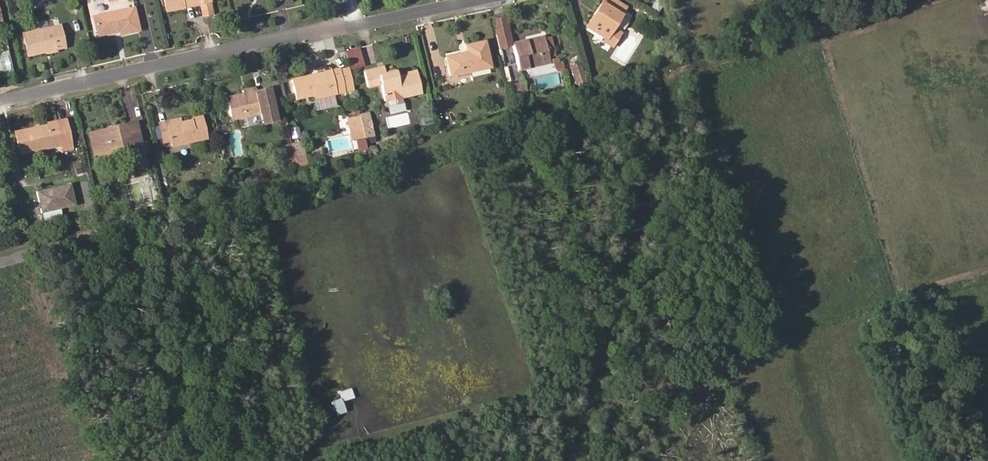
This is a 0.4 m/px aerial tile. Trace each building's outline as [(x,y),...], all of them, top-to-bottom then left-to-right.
[(166,11),(184,7),(183,4),(200,1),(200,4),(203,16),(212,14),(209,0),(164,0),(166,11)] [(626,7),(616,0),(603,0),(595,12),(598,14),(589,29),(604,38),(603,41),(612,47),(621,33),(613,28),(626,7)] [(982,15),(987,13),(987,0),(983,0),(978,1),(982,15)] [(139,30),(134,8),(94,17),(98,35),(119,31),(120,34),(139,30)] [(589,29),(598,14),(595,12),(586,27),(589,29)] [(623,30),(630,18),(623,14),(616,26),(623,30)] [(512,46),(505,17),(492,20),(499,49),(512,46)] [(65,46),(60,25),(23,34),(28,55),(65,46)] [(556,56),(551,36),(544,38),(544,36),(512,43),(518,71),(550,63),(549,58),(556,56)] [(490,67),(484,42),(465,46),(467,52),(445,57),(449,76),(490,67)] [(347,50),(352,68),(364,64),(359,47),(347,50)] [(564,69),(562,62),(557,58),(552,59),(554,68),(558,71),(564,69)] [(587,81),(581,62),(570,66),(576,84),(587,81)] [(422,93),(417,73),(398,77),(396,72),(386,74),(384,67),(370,70),(373,85),(380,84),(384,101),(387,101),(400,98),(422,93)] [(353,90),(348,68),(341,70),(343,80),(345,91),(353,90)] [(343,80),(341,70),(332,72),(334,82),(343,80)] [(345,91),(343,80),(334,82),(332,72),(332,71),(291,80),(295,99),(313,95),(313,98),(345,91)] [(270,122),(263,90),(256,91),(244,94),(226,98),(231,119),(261,113),(264,124),(270,122)] [(373,135),(368,114),(360,115),(365,137),(373,135)] [(365,137),(360,115),(348,118),(353,140),(365,137)] [(398,124),(409,121),(407,115),(396,118),(395,115),(385,118),(389,129),(399,126),(398,124)] [(206,138),(202,116),(191,119),(191,120),(181,123),(167,126),(166,122),(159,123),(163,142),(170,141),(172,146),(206,138)] [(431,116),(422,117),(424,125),(432,123),(431,116)] [(67,126),(66,119),(56,122),(57,128),(67,126)] [(19,154),(61,145),(62,150),(72,148),(67,126),(57,128),(56,122),(48,123),(48,125),(15,132),(19,154)] [(146,167),(137,128),(127,130),(126,125),(113,128),(114,132),(91,137),(95,154),(130,146),(136,169),(146,167)] [(292,139),(301,137),(298,126),(289,128),(292,139)] [(91,137),(114,132),(113,128),(90,133),(91,137)] [(302,156),(299,141),(292,143),(295,157),(302,156)] [(295,157),(292,143),(281,146),(284,159),(287,158),(289,165),(296,163),(295,157)] [(305,167),(303,155),(302,156),(295,157),(296,163),(298,170),(305,167)] [(148,175),(146,167),(136,169),(138,177),(148,175)] [(88,180),(77,182),(83,210),(93,208),(88,180)] [(76,205),(71,183),(36,191),(41,213),(76,205)] [(341,401),(355,398),(352,388),(339,391),(341,401)] [(336,414),(346,411),(342,398),(332,402),(336,414)]
